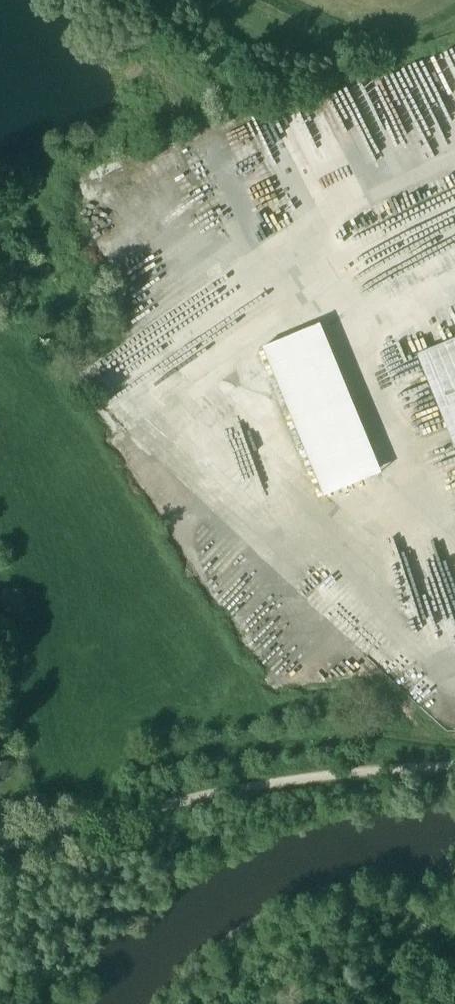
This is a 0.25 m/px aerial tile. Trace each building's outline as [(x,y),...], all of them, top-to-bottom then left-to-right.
[(382,472),(321,324),(264,347),(325,496),(382,472)] [(420,350),(454,435),(454,336),(420,350)]
